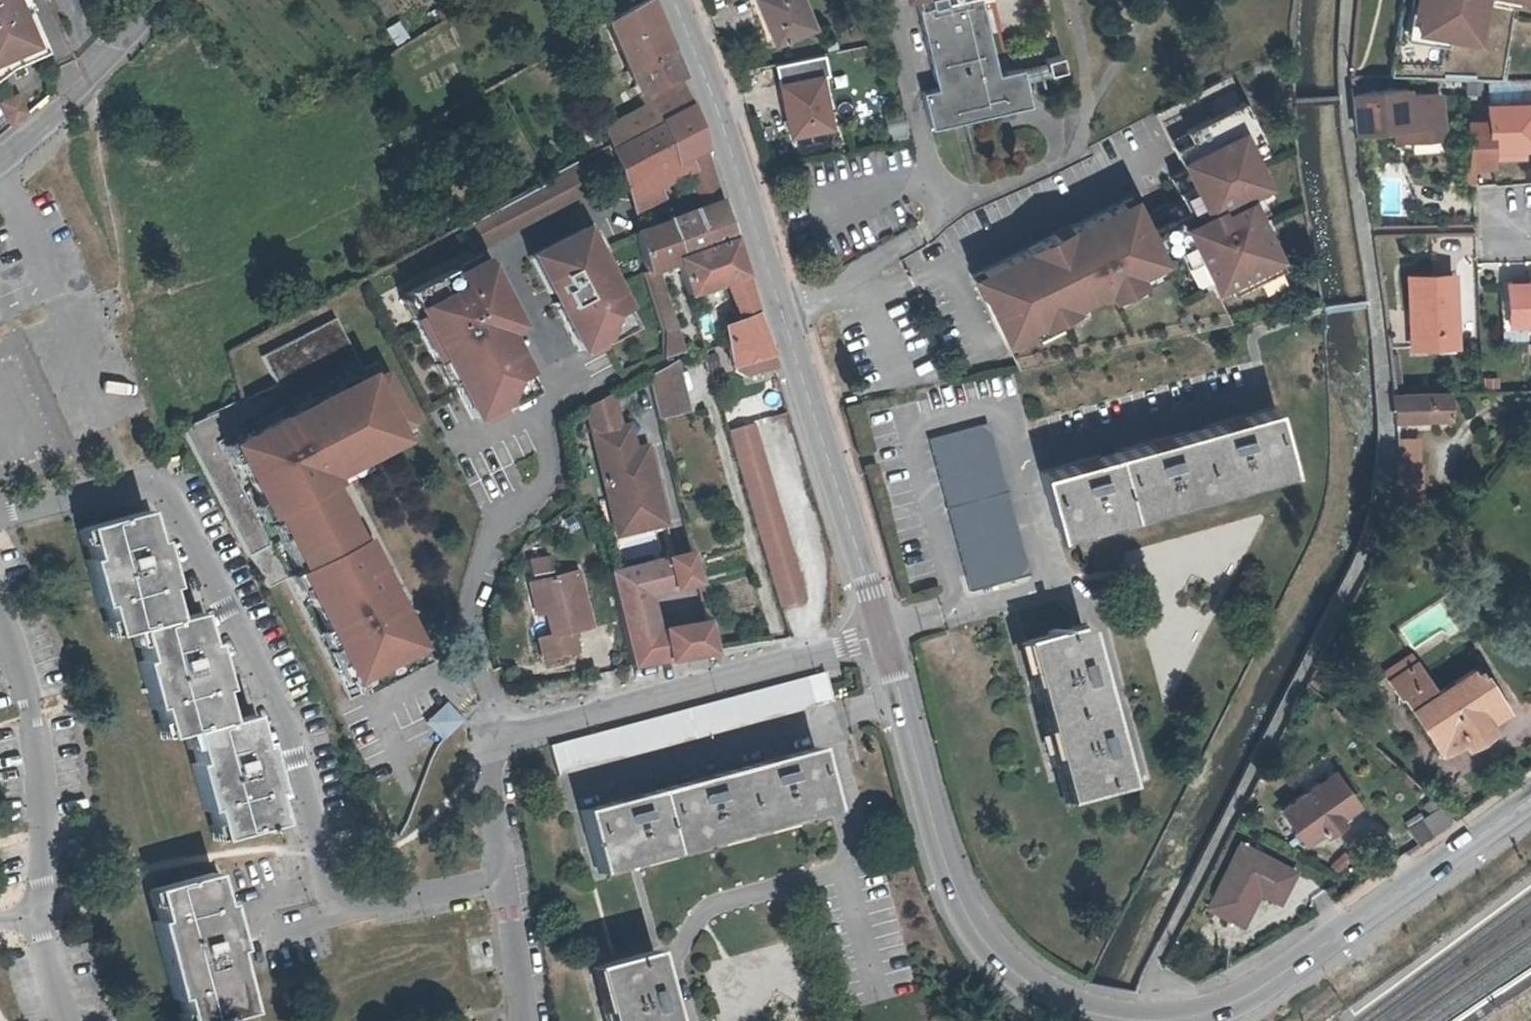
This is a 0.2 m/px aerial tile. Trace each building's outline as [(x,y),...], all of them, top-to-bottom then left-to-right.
[(4,68),(31,57),(25,42),(34,38),(23,12),(19,0),(0,0),(0,71),(4,68)] [(23,12),(29,10),(25,0),(19,0),(23,12)] [(628,69),(668,48),(648,0),(642,0),(614,17),(610,12),(604,15),(607,20),(628,69)] [(802,0),(755,0),(772,42),(813,24),(802,0)] [(982,0),(917,0),(937,90),(923,93),(931,128),(1003,112),(1014,109),(1030,106),(1024,79),(1066,70),(1063,54),(1046,58),(1047,62),(999,72),(982,0)] [(1392,76),(1502,79),(1516,0),(1405,0),(1392,76)] [(386,27),(395,45),(409,38),(400,20),(386,27)] [(34,38),(25,42),(31,57),(40,53),(34,38)] [(668,48),(628,69),(640,93),(645,106),(605,127),(610,143),(612,147),(613,149),(671,119),(692,108),(668,48)] [(830,122),(819,73),(781,81),(792,131),(830,122)] [(1235,124),(1251,156),(1264,150),(1246,112),(1229,77),(1154,112),(1173,154),(1235,124)] [(1409,126),(1410,139),(1443,137),(1440,93),(1423,94),(1423,93),(1406,94),(1405,88),(1351,92),(1356,129),(1395,127),(1409,126)] [(195,92),(190,97),(201,108),(205,104),(195,92)] [(0,101),(0,103),(10,125),(24,113),(16,94),(0,101)] [(1467,161),(1471,161),(1494,160),(1494,154),(1527,153),(1526,134),(1530,134),(1530,102),(1493,103),(1493,117),(1466,118),(1466,130),(1467,161)] [(692,108),(671,119),(673,128),(684,160),(686,159),(696,154),(706,150),(692,108)] [(1014,109),(1003,112),(1005,123),(1017,120),(1014,109)] [(671,119),(613,149),(614,152),(626,186),(648,176),(684,160),(673,128),(671,119)] [(1173,154),(1172,155),(1199,211),(1242,190),(1263,180),(1251,156),(1235,124),(1173,154)] [(1409,126),(1395,127),(1397,141),(1410,139),(1409,126)] [(696,154),(686,159),(691,171),(696,187),(714,178),(706,150),(696,154)] [(684,160),(648,176),(653,188),(691,171),(686,159),(684,160)] [(648,176),(626,186),(637,213),(658,203),(653,188),(648,176)] [(708,208),(722,203),(714,178),(696,187),(703,209),(707,208),(708,208)] [(1199,211),(1176,222),(1207,288),(1274,256),(1242,190),(1199,211)] [(1129,191),(965,273),(999,340),(1101,289),(1105,298),(1138,282),(1135,275),(1164,260),(1129,191)] [(703,209),(696,212),(702,234),(704,240),(707,250),(734,240),(722,203),(708,208),(707,208),(703,209)] [(678,260),(707,250),(704,240),(702,234),(696,212),(666,222),(668,227),(672,242),(678,260)] [(648,271),(652,269),(657,268),(678,260),(672,242),(668,227),(666,222),(636,233),(638,241),(639,241),(646,267),(648,271)] [(581,227),(528,254),(547,289),(549,292),(552,294),(556,293),(558,291),(561,297),(553,302),(578,349),(600,337),(602,343),(634,327),(581,227)] [(685,284),(687,293),(728,279),(745,319),(758,315),(744,274),(734,240),(707,250),(678,260),(685,284)] [(449,268),(404,291),(417,315),(411,318),(433,360),(438,357),(469,417),(498,402),(500,408),(532,391),(500,330),(494,318),(507,311),(479,259),(452,273),(449,268)] [(667,297),(657,268),(652,269),(661,299),(667,297)] [(648,271),(644,272),(648,283),(648,284),(662,331),(662,340),(662,342),(662,350),(661,357),(683,348),(682,346),(667,297),(661,299),(652,269),(648,271)] [(1453,344),(1452,274),(1409,276),(1410,343),(1453,344)] [(198,296),(212,292),(208,275),(194,279),(198,296)] [(1530,324),(1530,282),(1509,283),(1509,325),(1530,324)] [(745,319),(726,325),(730,344),(733,363),(735,372),(742,376),(776,365),(771,351),(760,322),(758,315),(745,319)] [(207,415),(181,426),(201,466),(245,554),(247,553),(264,586),(282,576),(343,698),(418,660),(381,585),(385,583),(379,571),(375,573),(325,473),(348,462),(349,464),(413,433),(376,360),(361,369),(335,317),(261,354),(276,383),(242,400),(207,415)] [(648,375),(658,417),(688,410),(677,363),(662,367),(661,367),(660,368),(648,371),(648,375)] [(1447,408),(1447,392),(1440,392),(1439,392),(1393,395),(1395,419),(1448,418),(1447,408)] [(586,405),(593,433),(620,426),(612,394),(586,405)] [(1288,468),(1273,410),(1040,473),(1056,530),(1093,520),(1095,526),(1109,523),(1107,517),(1165,501),(1166,508),(1182,504),(1180,497),(1237,482),(1239,489),(1253,485),(1252,478),(1288,468)] [(754,424),(728,432),(780,610),(806,602),(754,424)] [(1025,574),(986,424),(929,440),(968,589),(1025,574)] [(617,496),(626,533),(666,524),(647,446),(635,449),(632,439),(620,426),(593,433),(608,498),(617,496)] [(1395,464),(1419,463),(1417,438),(1395,439),(1395,464)] [(1419,463),(1395,464),(1395,479),(1395,484),(1395,489),(1423,486),(1422,463),(1419,463)] [(586,480),(573,483),(577,501),(589,495),(586,480)] [(617,496),(608,498),(617,535),(626,533),(617,496)] [(131,626),(168,617),(161,586),(167,584),(156,538),(150,538),(143,508),(81,522),(88,554),(82,555),(93,602),(100,601),(106,631),(131,626)] [(674,558),(668,559),(675,588),(681,587),(698,583),(691,553),(674,558)] [(543,557),(526,561),(529,575),(546,570),(543,557)] [(608,573),(615,602),(646,595),(675,588),(668,559),(608,573)] [(534,578),(542,610),(548,634),(537,637),(542,657),(574,648),(569,628),(587,623),(582,604),(579,605),(577,595),(580,594),(573,568),(534,578)] [(542,610),(534,578),(525,582),(532,613),(542,610)] [(646,595),(615,602),(623,636),(654,631),(646,595)] [(157,734),(182,729),(219,720),(212,692),(211,689),(216,687),(206,642),(201,642),(200,642),(193,612),(168,617),(131,626),(137,653),(138,658),(134,659),(144,704),(149,703),(157,734)] [(707,623),(685,626),(690,656),(714,652),(707,623)] [(623,636),(630,665),(631,665),(634,665),(690,656),(685,626),(654,631),(623,636)] [(1041,756),(1046,771),(1051,770),(1061,807),(1117,791),(1073,630),(1017,646),(1027,683),(1021,685),(1025,699),(1031,697),(1046,754),(1041,756)] [(1493,728),(1489,722),(1477,705),(1495,692),(1477,664),(1435,692),(1416,664),(1394,679),(1446,752),(1466,738),(1470,744),(1493,728)] [(833,704),(824,673),(548,741),(556,771),(833,704)] [(1477,705),(1489,722),(1507,710),(1495,692),(1477,705)] [(438,738),(457,718),(440,703),(422,722),(438,738)] [(200,806),(208,838),(267,824),(270,823),(263,791),(267,790),(262,772),(255,742),(252,742),(246,718),(245,715),(219,720),(182,729),(182,730),(189,760),(185,762),(191,786),(196,807),(200,806)] [(824,810),(809,753),(573,815),(588,872),(626,863),(627,868),(642,864),(640,858),(699,843),(701,848),(716,844),(715,839),(772,823),(773,829),(788,825),(786,820),(824,810)] [(1358,803),(1334,771),(1282,809),(1305,841),(1324,827),(1327,832),(1343,821),(1340,816),(1358,803)] [(1456,818),(1431,796),(1424,804),(1432,812),(1409,827),(1420,843),(1456,818)] [(1208,904),(1228,914),(1234,904),(1248,911),(1254,899),(1252,893),(1255,886),(1280,899),(1295,869),(1240,841),(1208,904)] [(176,1020),(210,1020),(240,1013),(224,950),(231,949),(219,899),(212,901),(205,873),(142,889),(150,918),(144,920),(163,999),(170,998),(176,1020)] [(1234,904),(1228,914),(1243,922),(1248,911),(1234,904)] [(645,957),(588,973),(597,1008),(592,1009),(595,1020),(661,1020),(645,957)]
